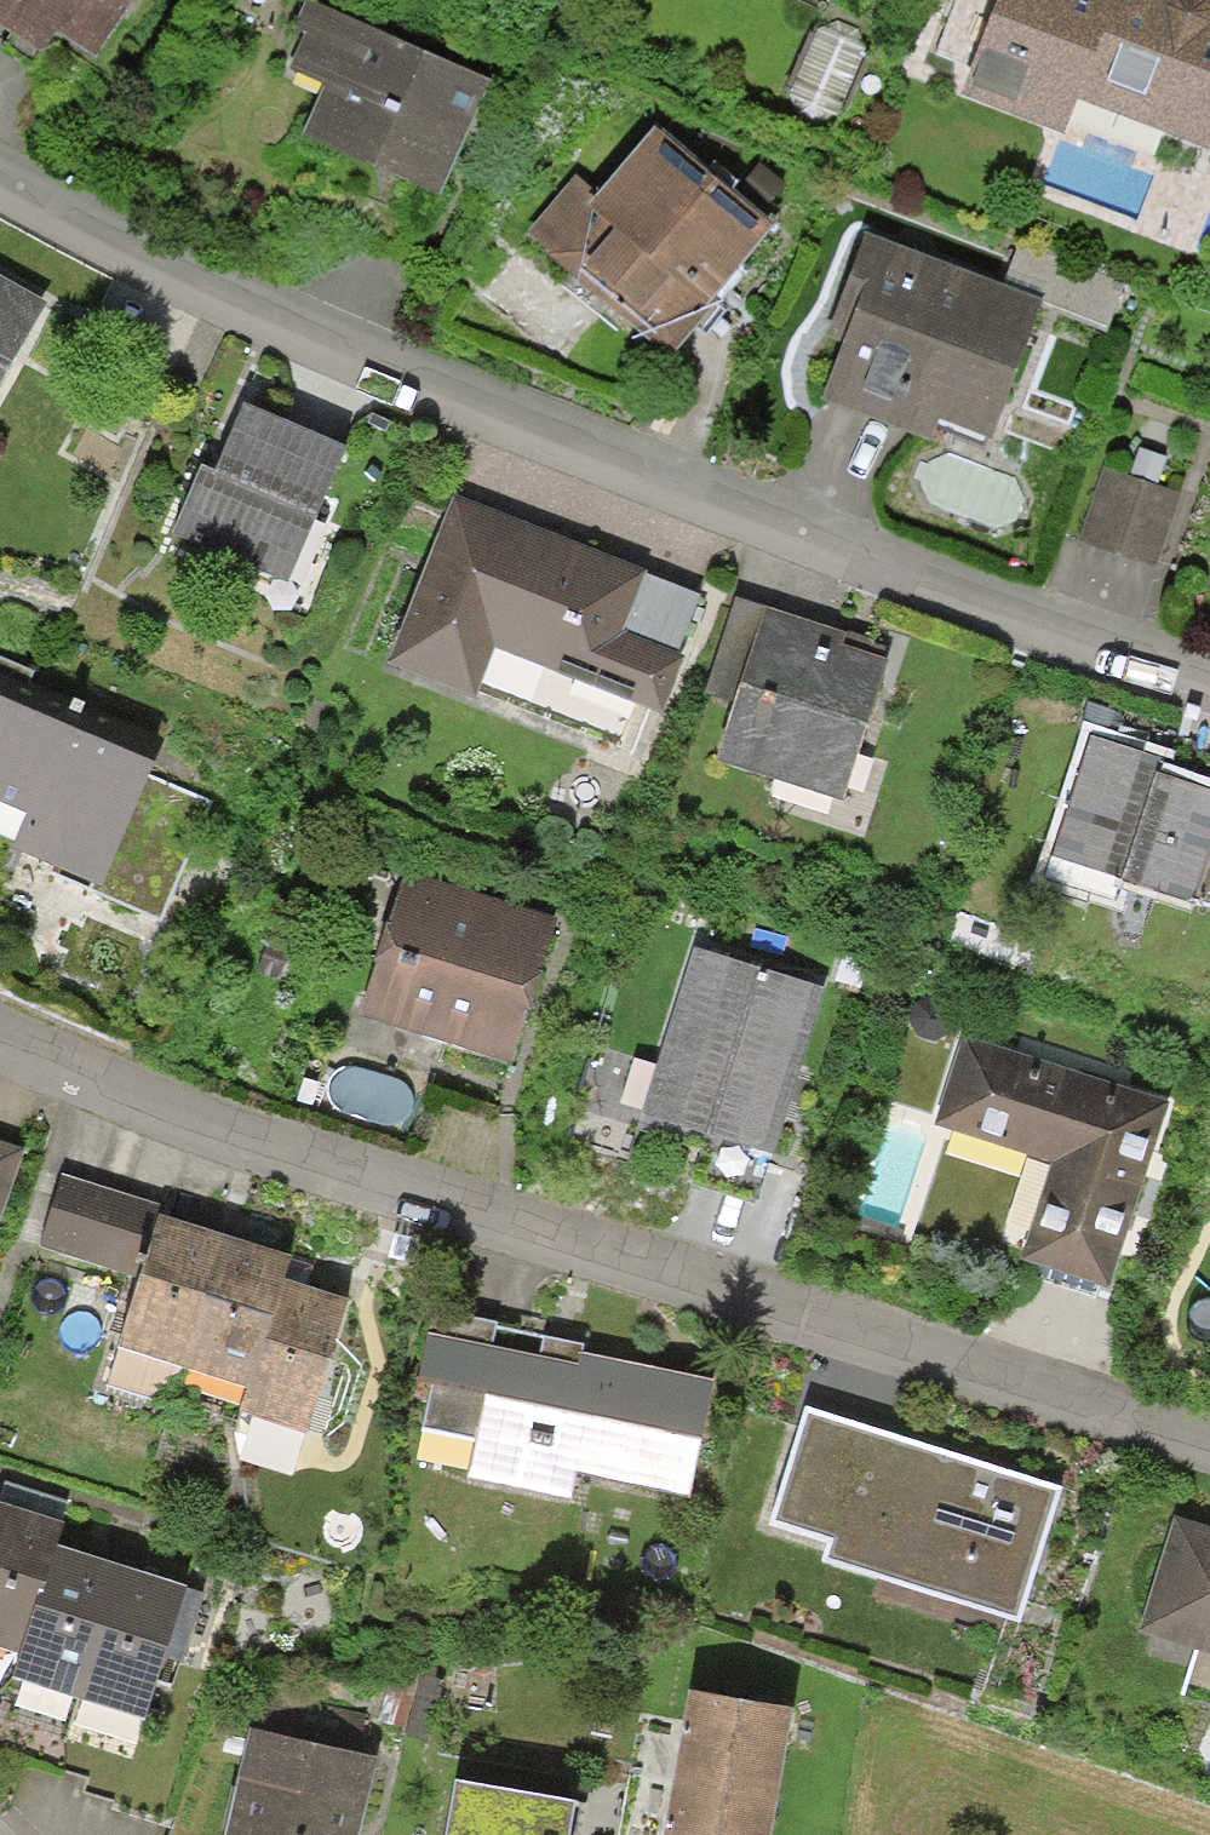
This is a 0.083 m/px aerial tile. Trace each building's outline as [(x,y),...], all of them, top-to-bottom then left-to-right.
[(45,56),(57,37),(98,65),(143,0),(0,0),(0,26),(45,56)] [(309,0),(306,0),(293,28),(305,33),(290,68),(326,84),(302,137),(438,197),(490,81),(309,0)] [(1202,0),(998,0),(961,96),(1063,135),(1077,99),(1207,148),(1209,141),(1209,3),(1202,0)] [(577,174),(527,233),(551,253),(549,255),(670,357),(713,306),(710,302),(773,228),(654,128),(599,193),(577,174)] [(844,341),(821,401),(930,442),(936,430),(939,422),(985,441),(991,442),(1043,301),(1038,300),(867,234),(828,335),(844,341)] [(1123,283),(1020,241),(1007,275),(1042,289),(1038,300),(1043,301),(1105,326),(1123,283)] [(48,305),(0,278),(0,390),(48,305)] [(170,535),(288,585),(345,450),(245,408),(216,475),(198,468),(170,535)] [(936,430),(982,448),(985,441),(939,422),(936,430)] [(1182,495),(1104,467),(1078,541),(1156,568),(1182,495)] [(457,497),(387,672),(475,707),(625,767),(648,710),(662,715),(684,660),(675,656),(698,597),(645,576),(647,572),(457,497)] [(738,699),(767,610),(735,597),(704,687),(738,699)] [(767,610),(738,699),(717,765),(842,806),(888,662),(883,660),(886,648),(767,610)] [(0,659),(0,805),(30,817),(17,846),(57,863),(52,875),(159,920),(210,803),(147,776),(150,768),(18,711),(34,674),(0,659)] [(1091,739),(1052,862),(1120,882),(1191,906),(1209,847),(1209,795),(1155,777),(1160,762),(1091,739)] [(1191,906),(1209,913),(1209,847),(1191,906)] [(1114,901),(1120,882),(1052,862),(1046,881),(1114,901)] [(555,920),(408,876),(364,1021),(511,1066),(555,920)] [(294,941),(228,917),(213,960),(279,983),(294,941)] [(821,990),(696,950),(644,1113),(769,1153),(821,990)] [(1171,1101),(963,1034),(932,1128),(1050,1166),(1018,1263),(1109,1292),(1171,1101)] [(24,1155),(0,1146),(0,1225),(24,1155)] [(150,1201),(65,1172),(38,1251),(123,1280),(150,1201)] [(161,1223),(120,1354),(180,1374),(181,1374),(224,1242),(161,1223)] [(290,1262),(224,1242),(181,1374),(247,1395),(283,1284),(290,1262)] [(348,1304),(283,1284),(247,1395),(240,1416),(306,1436),(348,1304)] [(495,1327),(432,1313),(416,1387),(429,1390),(419,1436),(472,1447),(465,1481),(571,1503),(577,1478),(688,1502),(713,1386),(579,1358),(581,1350),(494,1331),(495,1327)] [(167,1410),(180,1374),(120,1354),(108,1390),(167,1410)] [(1061,1491),(807,1411),(769,1529),(829,1548),(823,1565),(1018,1627),(1061,1491)] [(0,1505),(0,1653),(19,1659),(37,1600),(43,1601),(59,1548),(66,1525),(0,1505)] [(1176,1520),(1139,1636),(1209,1658),(1209,1531),(1176,1520)] [(124,1569),(59,1548),(43,1601),(37,1600),(19,1659),(10,1682),(78,1705),(124,1569)] [(124,1569),(78,1705),(144,1724),(186,1592),(124,1569)] [(690,1699),(667,1834),(770,1834),(790,1716),(690,1699)] [(253,1734),(230,1834),(360,1834),(377,1762),(253,1734)] [(457,1788),(448,1834),(571,1834),(576,1810),(457,1788)]
